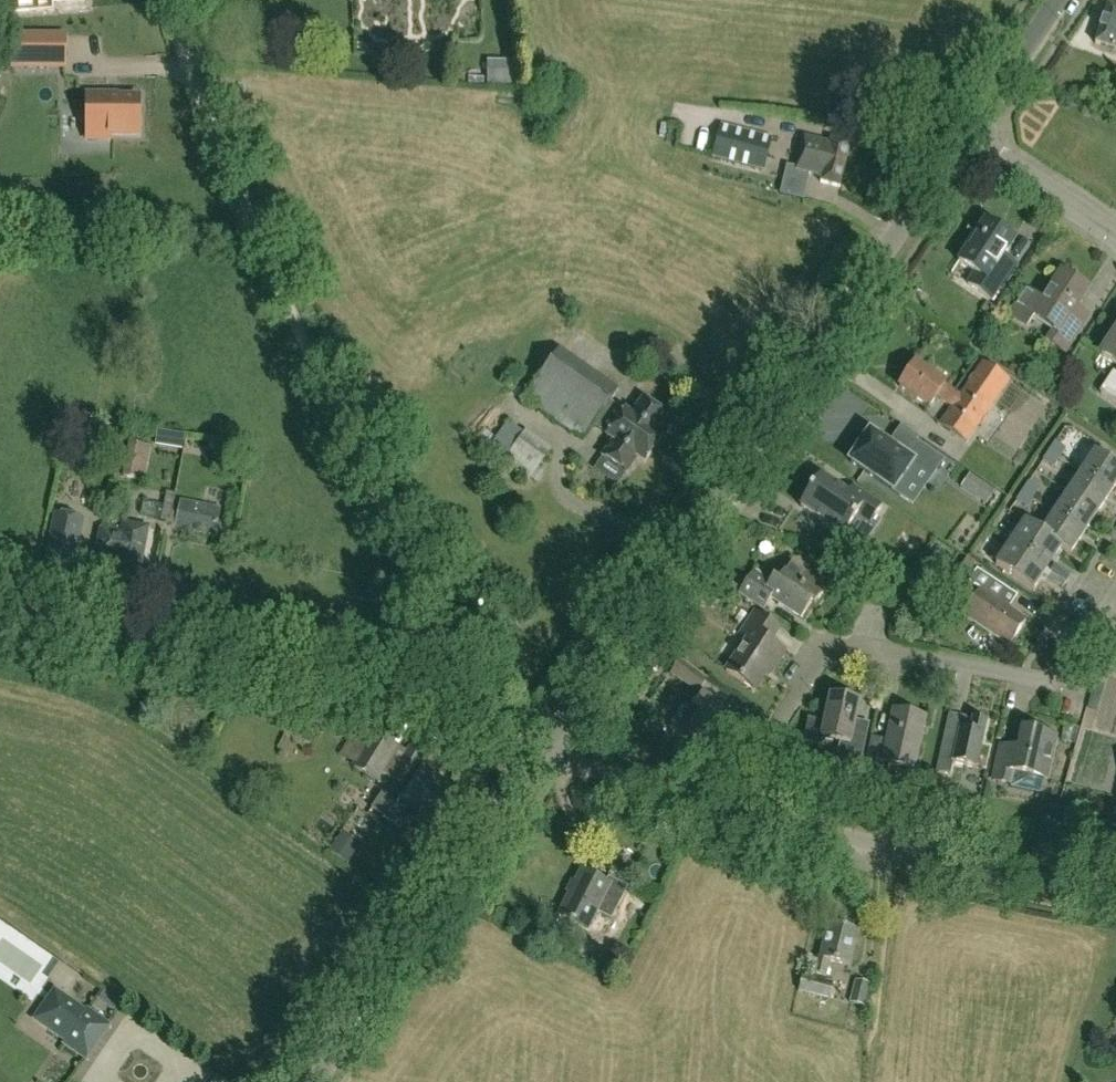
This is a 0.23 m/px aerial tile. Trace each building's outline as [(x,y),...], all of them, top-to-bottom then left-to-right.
[(85,0),(6,0),(7,15),(55,12),(54,4),(85,1),(85,0)] [(1115,52),(1115,10),(1109,8),(1104,22),(1103,21),(1101,26),(1100,30),(1101,31),(1096,45),(1115,52)] [(12,36),(12,67),(65,67),(66,36),(12,36)] [(525,46),(493,46),(493,67),(525,67),(525,46)] [(87,96),(87,139),(111,139),(111,136),(139,136),(139,98),(106,98),(106,96),(87,96)] [(764,171),(772,140),(721,127),(713,158),(764,171)] [(831,141),(830,146),(804,139),(796,173),(822,179),(821,184),(840,189),(850,146),(831,141)] [(1001,290),(1016,267),(1003,258),(1014,242),(985,223),(958,264),(974,275),(967,285),(991,301),(999,289),(1001,290)] [(1061,273),(1042,302),(1025,291),(1008,315),(1026,327),(1033,317),(1035,319),(1036,317),(1056,330),(1047,342),(1064,353),(1081,327),(1069,319),(1088,291),(1061,273)] [(1100,356),(1115,367),(1115,332),(1100,356)] [(966,444),(1008,380),(982,363),(960,396),(945,385),(915,365),(900,388),(929,408),(936,398),(951,408),(939,426),(966,444)] [(1113,373),(1100,393),(1115,404),(1115,374),(1113,373)] [(604,386),(571,433),(583,441),(590,431),(594,426),(608,436),(607,438),(614,442),(603,458),(627,475),(638,459),(645,464),(663,438),(656,433),(667,418),(643,401),(632,417),(625,412),(624,414),(609,404),(620,388),(608,380),(604,386)] [(525,431),(504,463),(531,482),(553,449),(525,431)] [(869,434),(849,463),(900,497),(919,469),(931,478),(942,462),(915,443),(905,458),(888,446),(869,434)] [(1055,443),(1049,452),(1060,460),(1060,459),(1066,450),(1055,443)] [(1053,469),(1060,460),(1049,452),(1042,462),(1043,463),(1053,469)] [(1094,453),(1081,474),(1110,493),(1115,484),(1115,468),(1094,453)] [(993,510),(1008,489),(963,457),(948,479),(993,510)] [(171,476),(144,471),(138,507),(165,512),(171,476)] [(1110,493),(1081,474),(1067,494),(1097,513),(1102,504),(1110,493)] [(820,477),(800,508),(844,537),(857,518),(870,526),(882,508),(852,488),(847,495),(820,477)] [(1028,483),(1022,493),(1033,500),(1039,491),(1028,483)] [(1031,503),(1033,500),(1022,493),(1020,496),(1016,503),(1027,510),(1031,503)] [(1092,520),(1097,513),(1067,494),(1054,514),(1083,533),(1092,520)] [(181,502),(176,529),(215,537),(220,510),(181,502)] [(1081,536),(1083,533),(1054,514),(1041,533),(1061,548),(1069,554),(1081,536)] [(71,581),(79,542),(82,524),(56,518),(53,536),(45,575),(71,581)] [(1052,561),(1061,548),(1041,533),(1025,522),(1015,536),(1010,544),(1040,563),(1044,556),(1052,562),(1052,561)] [(138,584),(149,529),(127,524),(123,523),(122,528),(103,524),(95,565),(114,569),(112,579),(127,582),(138,584)] [(1035,571),(1040,563),(1010,544),(1005,551),(996,565),(1033,590),(1043,576),(1035,571)] [(1051,571),(1056,564),(1052,562),(1044,556),(1040,563),(1051,571)] [(1008,591),(980,573),(983,569),(968,559),(967,559),(956,575),(968,582),(980,590),(962,617),(1007,647),(1025,620),(1000,603),(1008,591)] [(1046,578),(1051,571),(1040,563),(1035,571),(1043,576),(1046,578)] [(1071,574),(1056,564),(1051,571),(1066,581),(1071,574)] [(814,606),(826,588),(803,572),(801,574),(788,565),(777,581),(772,578),(768,583),(752,572),(738,593),(763,609),(771,599),(800,618),(811,604),(814,606)] [(1066,581),(1051,571),(1046,578),(1062,588),(1066,581)] [(748,639),(726,671),(753,690),(768,668),(771,670),(783,651),(769,641),(778,627),(755,612),(740,633),(748,639)] [(1115,662),(1101,658),(1098,668),(1112,673),(1115,674),(1115,663),(1115,662)] [(671,675),(699,694),(707,681),(680,662),(671,675)] [(703,695),(691,711),(689,710),(685,710),(675,725),(675,728),(688,738),(691,734),(717,752),(721,746),(726,745),(725,740),(728,736),(735,741),(746,725),(703,695)] [(859,765),(867,732),(852,729),(858,704),(830,698),(824,723),(808,719),(802,744),(820,748),(822,738),(839,742),(835,760),(859,765)] [(912,770),(923,719),(893,712),(887,742),(871,738),(863,771),(885,776),(888,764),(912,770)] [(976,769),(986,722),(949,714),(936,772),(949,775),(952,763),(976,769)] [(399,748),(374,733),(377,726),(362,722),(354,734),(349,741),(340,757),(354,766),(353,768),(378,782),(383,775),(409,791),(399,807),(382,795),(372,809),(393,825),(404,810),(440,837),(452,821),(466,800),(420,767),(435,742),(420,733),(406,755),(397,750),(399,748)] [(1061,739),(1077,743),(1079,732),(1064,729),(1061,739)] [(1043,779),(1046,780),(1055,737),(1021,730),(1017,749),(999,745),(992,780),(1010,784),(1009,788),(1040,794),(1043,779)] [(581,872),(558,917),(587,931),(597,912),(611,920),(627,888),(609,879),(606,884),(581,872)] [(830,962),(849,967),(858,932),(829,924),(820,959),(816,958),(812,975),(825,978),(830,962)] [(576,951),(590,958),(597,944),(583,936),(576,951)] [(833,984),(803,976),(799,992),(829,999),(833,984)] [(856,982),(850,1004),(863,1007),(869,985),(856,982)] [(63,1045),(85,1060),(109,1026),(87,1011),(85,1013),(55,992),(34,1021),(65,1042),(63,1045)] [(99,1002),(110,1010),(115,1001),(105,994),(99,1002)]
